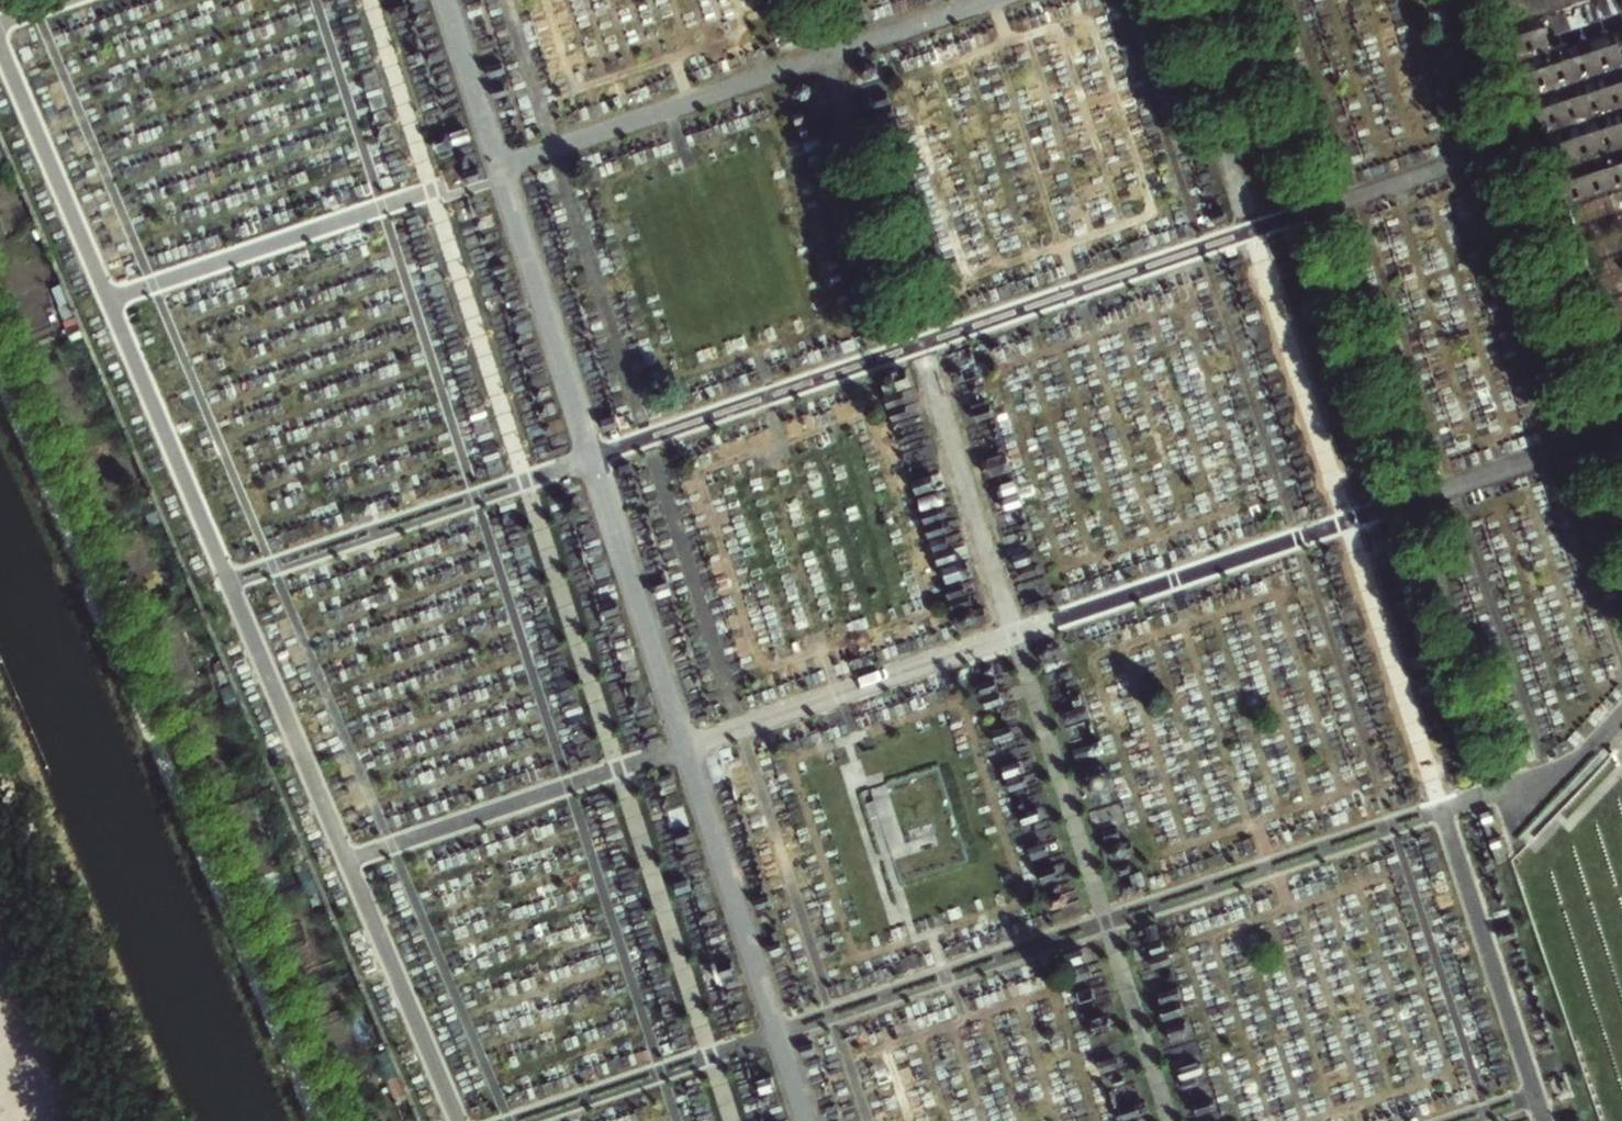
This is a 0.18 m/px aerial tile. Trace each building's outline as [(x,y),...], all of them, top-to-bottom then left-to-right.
[(1603,309),(1621,303),(1621,0),(1502,0),(1603,309)] [(1603,309),(1621,365),(1621,303),(1603,309)]
